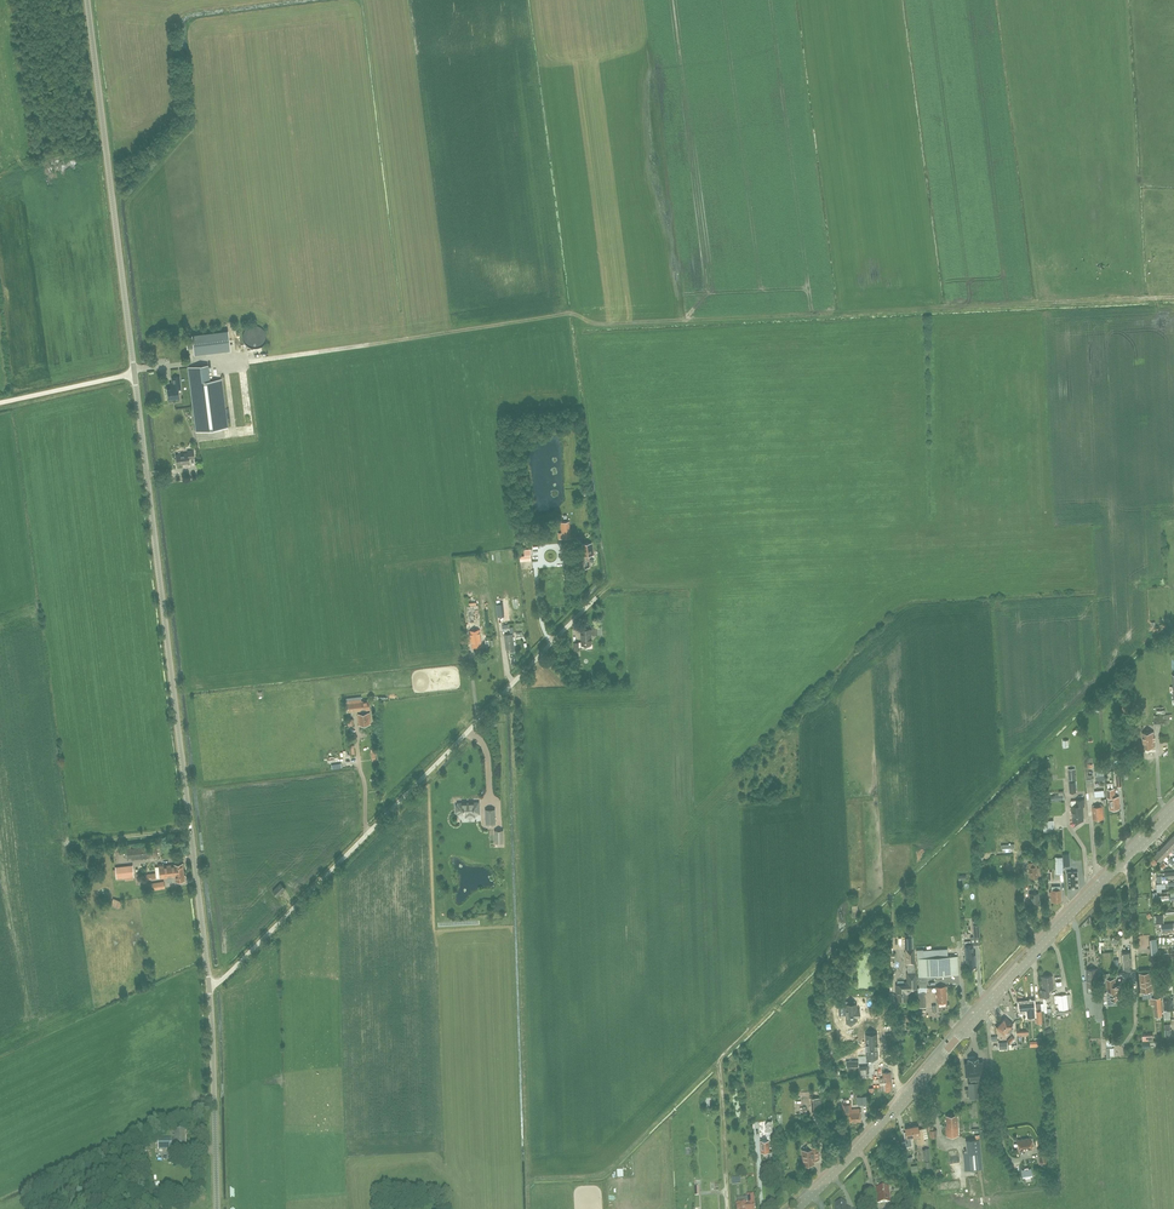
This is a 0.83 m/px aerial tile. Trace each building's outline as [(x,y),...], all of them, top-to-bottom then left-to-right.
[(269,344),(265,329),(261,330),(260,325),(250,328),(251,332),(245,333),(249,349),(269,344)] [(191,335),(192,337),(186,338),(187,349),(193,348),(194,355),(230,350),(228,331),(191,335)] [(168,398),(173,398),(174,399),(178,399),(178,397),(177,388),(180,388),(179,376),(172,377),(173,382),(174,389),(167,389),(168,398)] [(227,423),(223,383),(216,384),(215,382),(205,383),(208,415),(212,415),(213,424),(227,423)] [(234,422),(241,421),(236,395),(229,396),(234,422)] [(267,431),(264,396),(257,397),(260,431),(267,431)] [(189,458),(194,458),(193,451),(188,452),(188,454),(176,455),(177,464),(189,463),(189,458)] [(572,537),(570,521),(560,522),(562,533),(558,533),(559,539),(572,537)] [(581,544),(582,554),(578,555),(579,568),(590,567),(588,555),(594,554),(593,543),(581,544)] [(591,629),(581,630),(582,644),(591,643),(591,635),(596,634),(598,634),(598,627),(592,627),(592,630),(591,630),(591,629)] [(472,648),(482,646),(480,629),(470,631),(472,648)] [(507,649),(515,648),(513,633),(505,634),(507,649)] [(367,724),(370,723),(369,713),(368,713),(367,709),(371,709),(370,701),(346,703),(347,713),(360,711),(360,714),(359,714),(360,725),(367,724)] [(1172,715),(1164,715),(1154,716),(1154,725),(1169,724),(1169,720),(1173,720),(1172,715)] [(1154,747),(1153,732),(1143,733),(1144,748),(1154,747)] [(1068,769),(1069,782),(1070,793),(1077,792),(1075,768),(1068,769)] [(1115,789),(1107,790),(1107,799),(1109,799),(1110,810),(1120,809),(1119,797),(1115,797),(1115,789)] [(1082,806),(1085,806),(1084,800),(1077,800),(1078,806),(1071,807),(1072,812),(1073,812),(1073,821),(1083,820),(1082,806)] [(458,814),(466,814),(467,817),(474,816),(474,814),(479,813),(479,803),(458,803),(458,806),(456,806),(457,812),(458,812),(458,814)] [(1094,819),(1103,819),(1102,806),(1093,807),(1094,819)] [(494,809),(486,810),(486,824),(495,824),(494,809)] [(1047,829),(1053,829),(1054,829),(1053,821),(1047,821),(1043,822),(1043,829),(1044,829),(1044,831),(1047,831),(1047,829)] [(1169,840),(1165,845),(1171,851),(1173,853),(1173,850),(1173,849),(1173,847),(1173,844),(1169,840)] [(1171,851),(1165,845),(1160,850),(1168,858),(1171,856),(1168,853),(1171,851)] [(127,860),(157,857),(156,846),(126,848),(127,860)] [(1168,858),(1160,850),(1155,856),(1161,861),(1163,859),(1166,861),(1168,858)] [(1055,857),(1055,866),(1055,874),(1063,873),(1063,857),(1055,857)] [(160,878),(167,877),(167,882),(184,880),(184,879),(185,879),(184,876),(183,876),(182,864),(159,867),(160,878)] [(116,877),(133,875),(132,866),(115,868),(116,877)] [(1041,868),(1036,868),(1029,869),(1030,878),(1037,878),(1037,877),(1041,877),(1041,875),(1042,874),(1041,868)] [(1077,872),(1068,873),(1068,888),(1078,888),(1077,874),(1077,872)] [(278,896),(286,889),(281,883),(273,891),(278,896)] [(1166,883),(1157,884),(1157,892),(1162,891),(1162,889),(1166,888),(1166,883)] [(1052,901),(1061,901),(1060,886),(1052,887),(1052,892),(1050,892),(1051,896),(1052,896),(1052,901)] [(1030,906),(1039,905),(1038,893),(1029,894),(1030,906)] [(1156,916),(1156,924),(1164,923),(1163,915),(1156,916)] [(969,967),(976,967),(975,952),(972,952),(972,948),(972,944),(965,945),(966,962),(969,962),(969,967)] [(906,965),(915,964),(914,948),(905,949),(906,965)] [(1124,970),(1132,969),(1131,952),(1122,953),(1124,970)] [(927,987),(926,976),(959,974),(958,956),(918,958),(919,983),(919,988),(927,987)] [(1087,989),(1098,988),(1097,969),(1086,969),(1087,989)] [(907,974),(908,981),(904,982),(904,985),(897,985),(897,997),(900,999),(905,999),(907,997),(907,993),(911,990),(917,989),(916,973),(907,974)] [(1141,992),(1152,991),(1151,983),(1151,973),(1140,973),(1141,992)] [(1049,990),(1053,989),(1052,976),(1042,977),(1043,990),(1041,990),(1041,998),(1043,998),(1043,1001),(1044,1013),(1047,1012),(1047,1009),(1047,1010),(1046,1005),(1047,1005),(1046,997),(1049,997),(1049,990)] [(1116,985),(1116,979),(1108,980),(1110,1000),(1120,999),(1119,985),(1116,985)] [(938,1003),(947,1002),(945,986),(936,987),(938,1003)] [(918,988),(918,997),(916,997),(917,1007),(925,1007),(924,992),(926,992),(927,987),(918,988)] [(1068,1013),(1068,1009),(1066,995),(1054,996),(1055,1000),(1056,1000),(1056,1003),(1058,1003),(1059,1010),(1056,1011),(1056,1015),(1068,1013)] [(1154,1005),(1154,1009),(1155,1017),(1163,1016),(1161,997),(1150,998),(1151,1005),(1154,1005)] [(1163,1000),(1164,1010),(1173,1010),(1173,1009),(1173,999),(1163,1000)] [(1019,1002),(1019,1005),(1015,1005),(1016,1012),(1015,1012),(1016,1017),(1019,1017),(1019,1012),(1020,1011),(1020,1012),(1024,1012),(1024,1014),(1027,1014),(1027,1017),(1028,1017),(1027,1007),(1027,1002),(1019,1002)] [(1111,1003),(1111,1021),(1119,1021),(1118,1002),(1111,1003)] [(844,1015),(844,1022),(852,1022),(852,1020),(854,1019),(854,1017),(856,1017),(856,1009),(854,1009),(853,1005),(844,1005),(844,1006),(841,1006),(841,1015),(844,1015)] [(952,1028),(957,1023),(953,1018),(948,1022),(952,1028)] [(1011,1031),(1013,1029),(1010,1027),(1013,1024),(1005,1018),(1001,1022),(1011,1031)] [(1004,1034),(1006,1031),(1009,1033),(1011,1031),(1001,1022),(997,1027),(1004,1034)] [(865,1044),(864,1044),(865,1050),(866,1050),(866,1055),(877,1055),(877,1048),(878,1048),(878,1045),(877,1045),(876,1037),(865,1037),(865,1044)] [(982,1081),(983,1081),(983,1074),(982,1062),(978,1062),(978,1058),(968,1059),(969,1063),(965,1063),(966,1076),(969,1075),(970,1082),(968,1083),(969,1089),(965,1089),(965,1093),(967,1093),(967,1096),(969,1096),(969,1097),(981,1096),(981,1095),(983,1095),(982,1081)] [(868,1073),(868,1070),(866,1070),(866,1066),(859,1067),(859,1077),(866,1077),(866,1073),(868,1073)] [(833,1079),(840,1078),(840,1070),(832,1071),(833,1079)] [(894,1090),(893,1072),(884,1073),(884,1078),(881,1078),(881,1085),(885,1085),(886,1091),(894,1090)] [(868,1096),(858,1096),(858,1104),(868,1104),(868,1096)] [(814,1111),(822,1111),(821,1098),(813,1098),(814,1111)] [(843,1114),(849,1114),(850,1121),(861,1120),(860,1112),(860,1109),(850,1109),(850,1106),(851,1106),(851,1103),(842,1103),(843,1114)] [(958,1120),(957,1120),(957,1115),(946,1116),(946,1126),(946,1136),(959,1135),(958,1120)] [(918,1125),(912,1127),(914,1136),(916,1136),(917,1139),(917,1138),(919,1144),(925,1143),(924,1138),(922,1128),(919,1129),(918,1125)] [(906,1141),(901,1142),(903,1152),(904,1152),(908,1151),(907,1147),(913,1146),(911,1137),(914,1136),(912,1127),(905,1128),(906,1132),(904,1132),(906,1141)] [(176,1144),(185,1144),(185,1129),(175,1129),(176,1139),(171,1139),(170,1138),(159,1138),(159,1149),(171,1148),(171,1143),(176,1143),(176,1144)] [(768,1140),(761,1141),(761,1148),(761,1152),(770,1151),(769,1140),(773,1140),(772,1131),(766,1131),(766,1136),(767,1136),(768,1140)] [(967,1152),(963,1153),(965,1170),(982,1168),(979,1139),(979,1135),(975,1135),(975,1139),(971,1140),(972,1152),(967,1152)] [(1019,1151),(1033,1148),(1031,1138),(1017,1140),(1019,1151)] [(814,1160),(819,1160),(818,1146),(811,1146),(811,1149),(802,1150),(803,1165),(814,1164),(814,1160)] [(1046,1148),(1037,1149),(1039,1163),(1048,1162),(1046,1148)] [(888,1186),(876,1188),(878,1203),(890,1202),(888,1186)] [(749,1203),(746,1204),(746,1203),(737,1204),(737,1208),(754,1208),(754,1203),(753,1203),(752,1193),(748,1193),(749,1203)]
